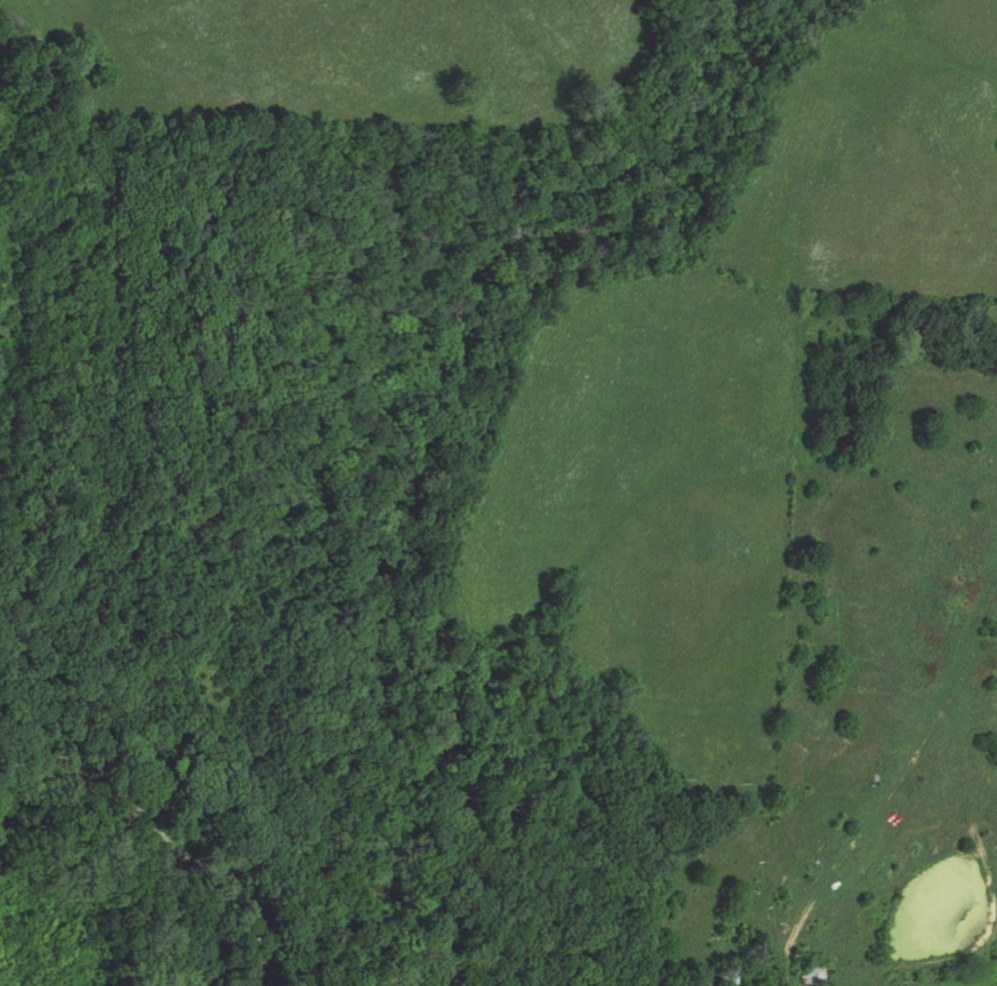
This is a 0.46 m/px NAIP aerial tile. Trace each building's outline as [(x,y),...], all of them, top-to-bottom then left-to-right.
[(798,963),(798,983),(820,983),(820,963),(798,963)]
